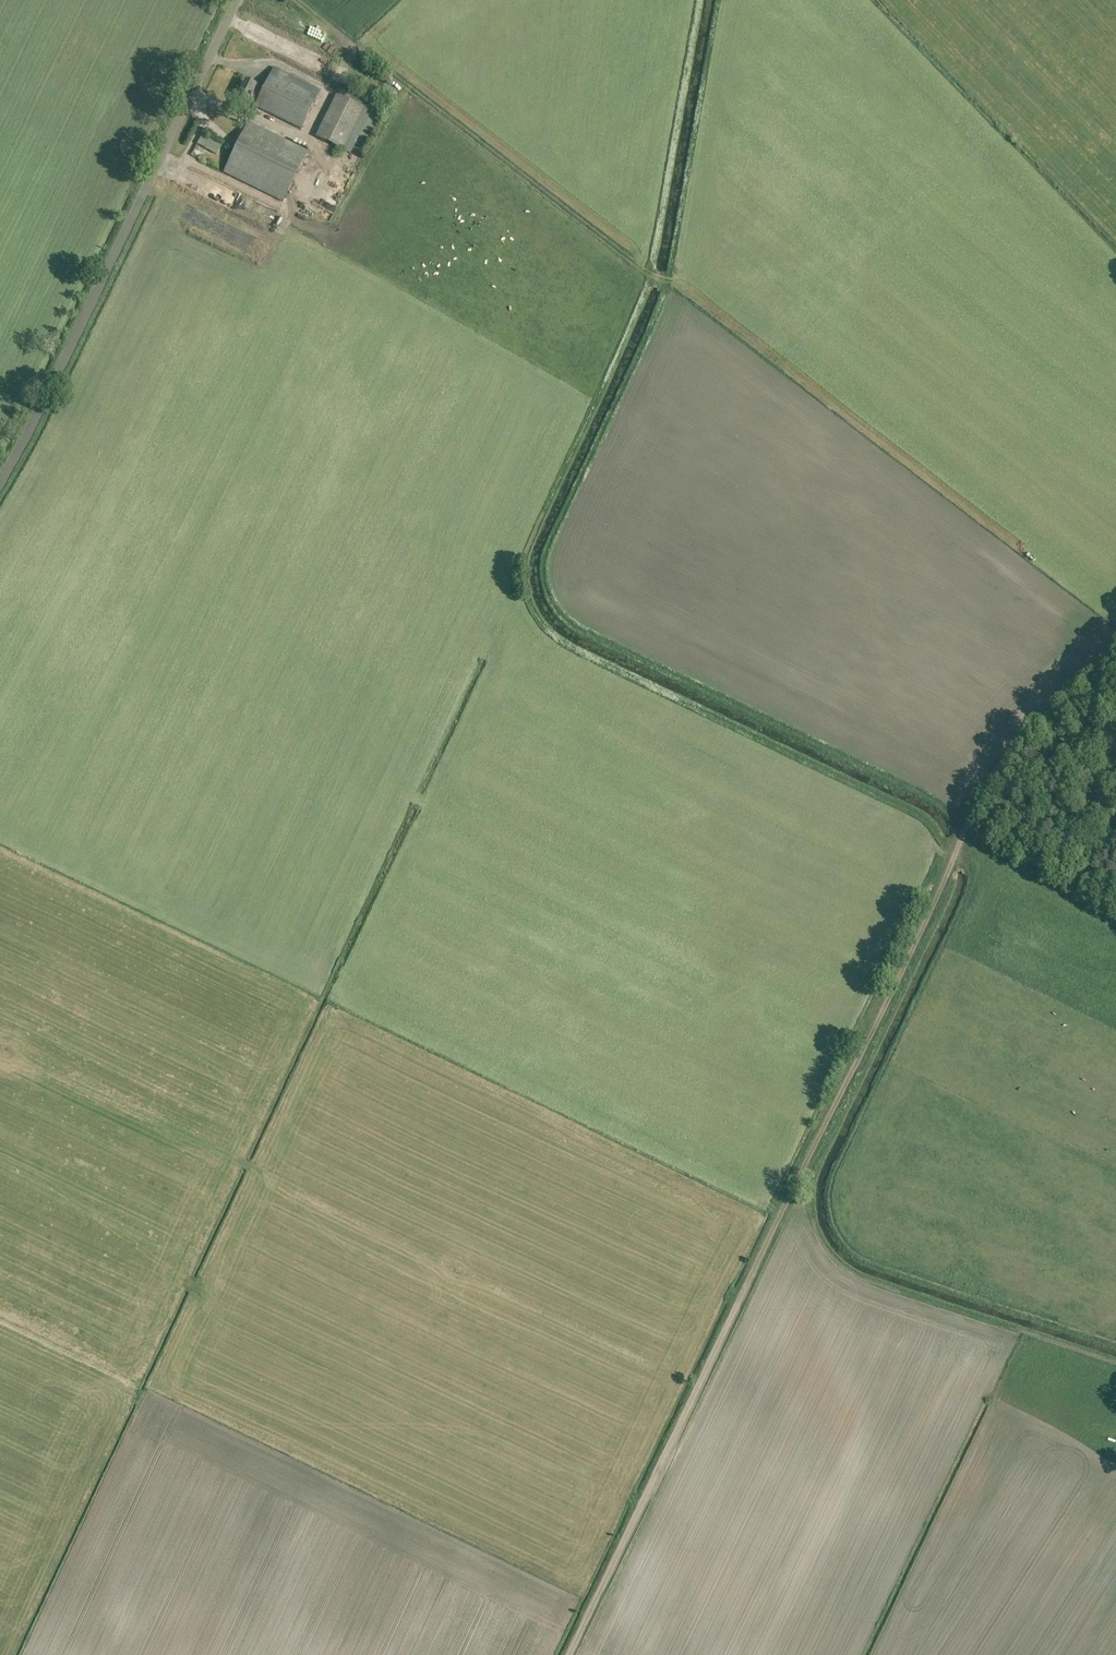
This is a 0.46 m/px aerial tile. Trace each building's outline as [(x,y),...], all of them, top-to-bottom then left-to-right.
[(386,76),(372,65),(368,69),(383,79),(386,76)] [(274,68),(263,90),(257,87),(245,81),(237,98),(248,104),(249,102),(256,105),(256,106),(301,128),(320,91),(274,68)] [(396,90),(385,84),(377,100),(387,106),(396,90)] [(316,137),(342,150),(362,108),(370,112),(374,104),(353,94),(353,95),(340,89),(336,95),(316,137)] [(283,201),(308,151),(249,122),(235,151),(224,171),(283,201)] [(198,143),(207,148),(212,138),(203,133),(198,143)]
